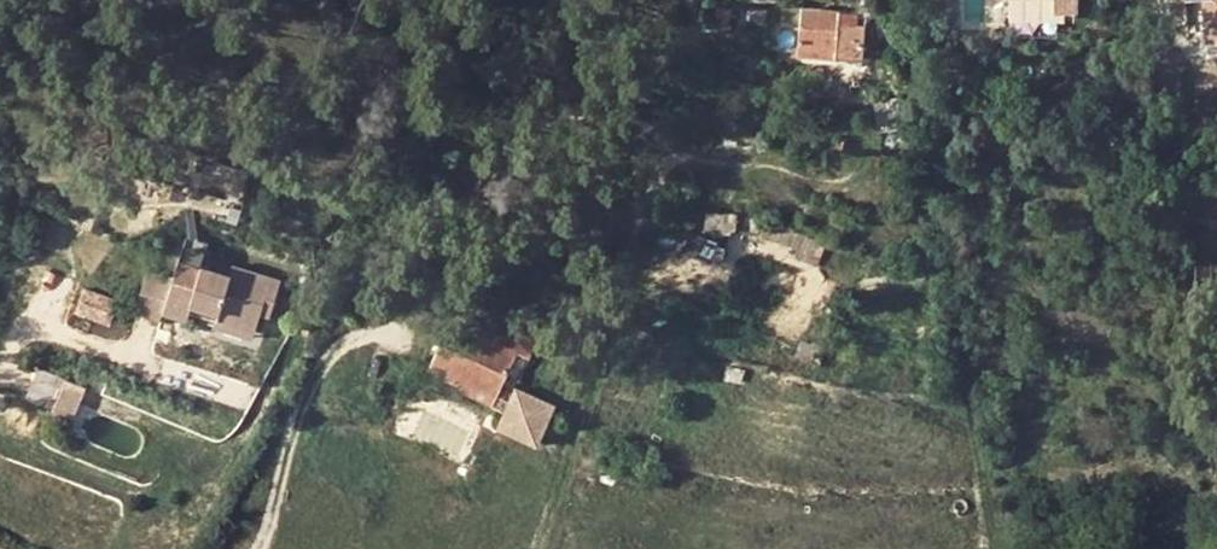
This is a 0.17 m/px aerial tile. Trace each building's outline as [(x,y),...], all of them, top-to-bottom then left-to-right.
[(1054,7),(1076,7),(1076,0),(1008,0),(1008,14),(1053,15),(1054,7)] [(1216,37),(1216,0),(1201,0),(1206,39),(1216,37)] [(729,8),(716,6),(712,21),(727,23),(729,8)] [(1054,7),(1053,15),(1076,15),(1076,7),(1054,7)] [(834,56),(861,59),(865,14),(799,9),(797,42),(834,45),(834,56)] [(1184,33),(1183,35),(1182,37),(1183,39),(1184,41),(1186,42),(1188,43),(1191,42),(1192,40),(1193,38),(1192,36),(1192,34),(1190,32),(1188,32),(1186,32),(1184,33)] [(1208,57),(1216,56),(1216,37),(1206,39),(1208,57)] [(797,42),(796,53),(834,56),(834,45),(797,42)] [(770,217),(763,230),(799,246),(805,232),(770,217)] [(213,319),(254,331),(260,314),(263,303),(272,305),(280,280),(231,264),(229,274),(177,259),(171,278),(146,270),(135,309),(160,318),(162,311),(186,318),(188,310),(190,303),(215,312),(213,319)] [(113,298),(86,291),(80,315),(106,321),(113,298)] [(260,314),(269,316),(272,305),(263,303),(260,314)] [(429,364),(464,380),(496,395),(516,352),(530,358),(538,339),(497,319),(488,336),(451,318),(429,364)] [(211,327),(252,339),(254,331),(213,319),(211,327)] [(75,380),(61,375),(48,404),(61,411),(75,380)] [(459,389),(491,405),(496,395),(464,380),(459,389)] [(554,402),(516,384),(498,422),(536,440),(554,402)]
